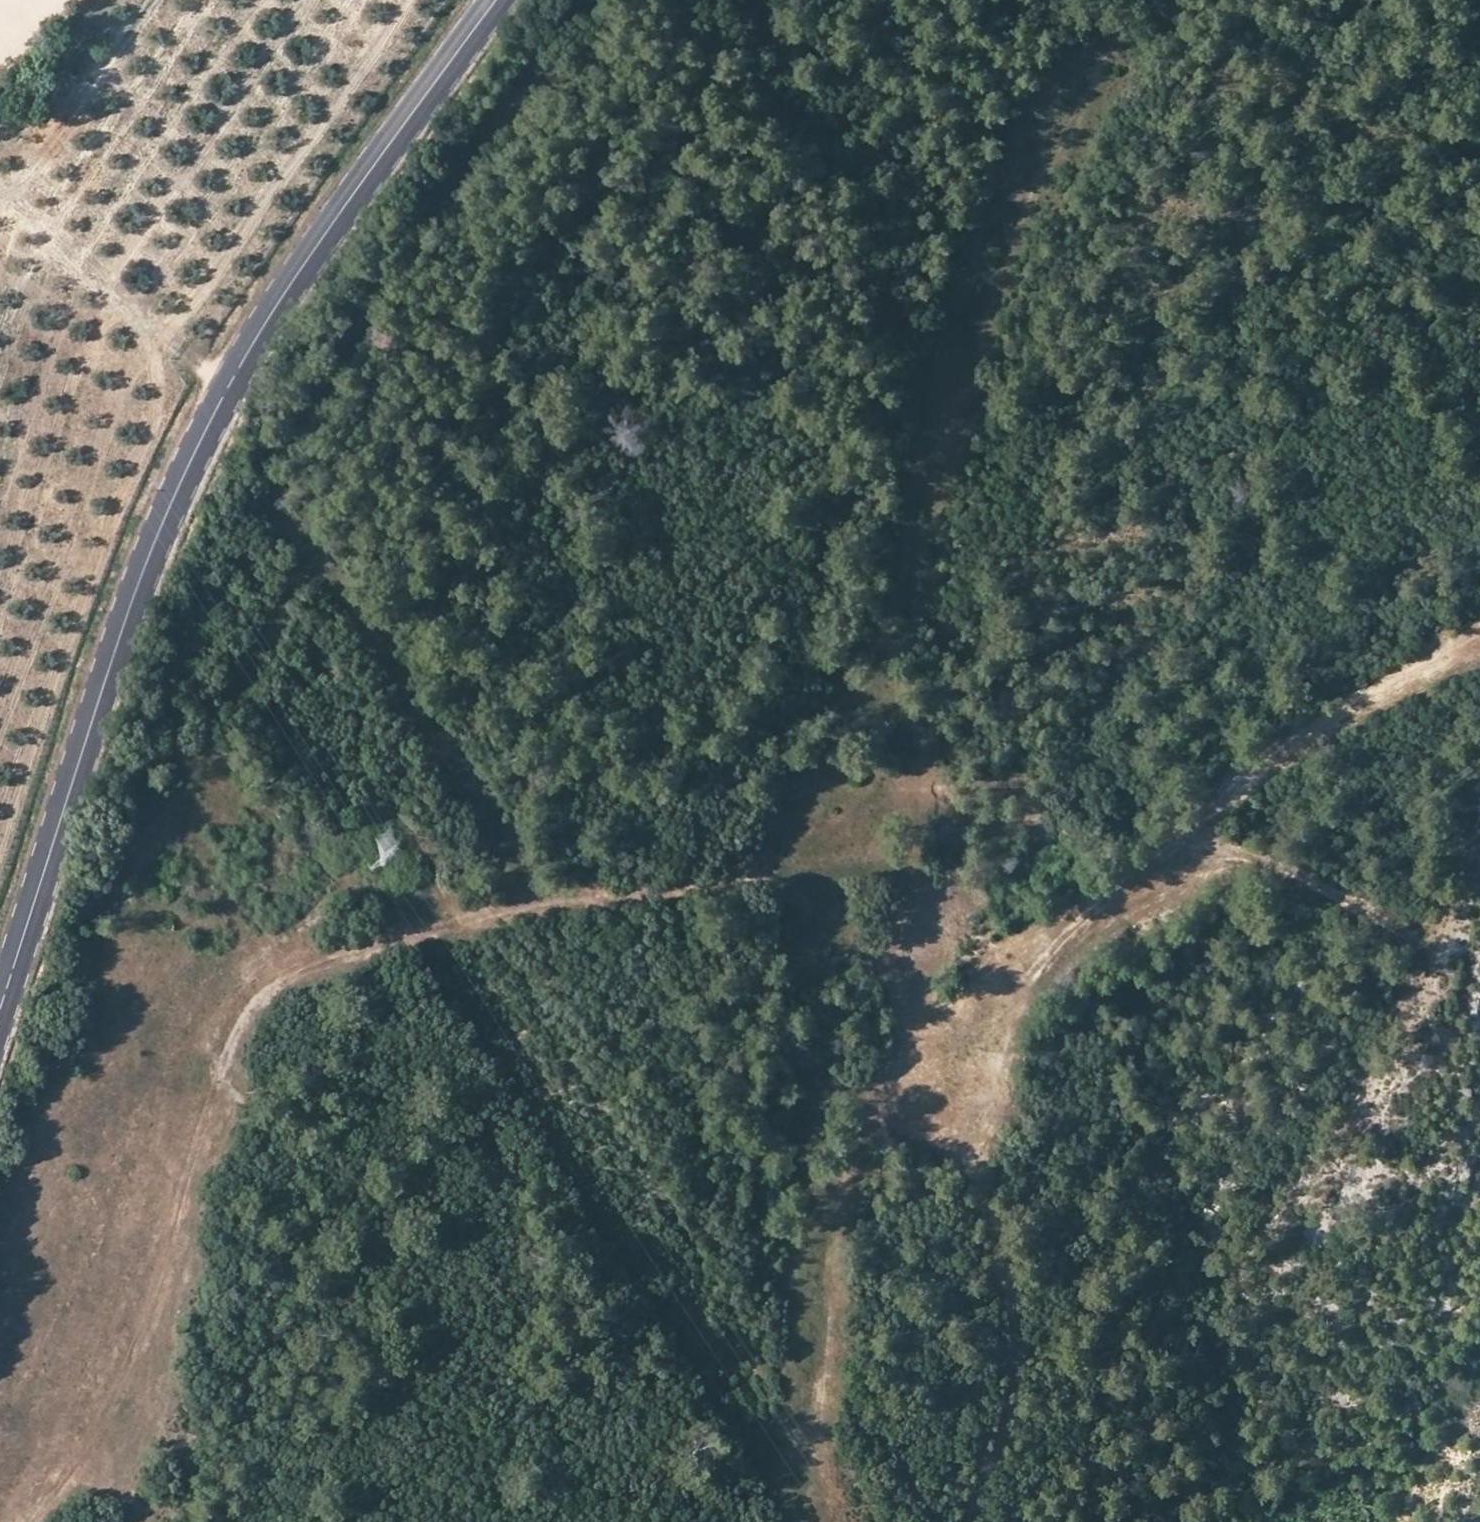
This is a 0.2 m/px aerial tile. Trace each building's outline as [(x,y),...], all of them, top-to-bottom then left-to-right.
[(384,848),(398,839),(387,820),(373,829),(384,848)]
